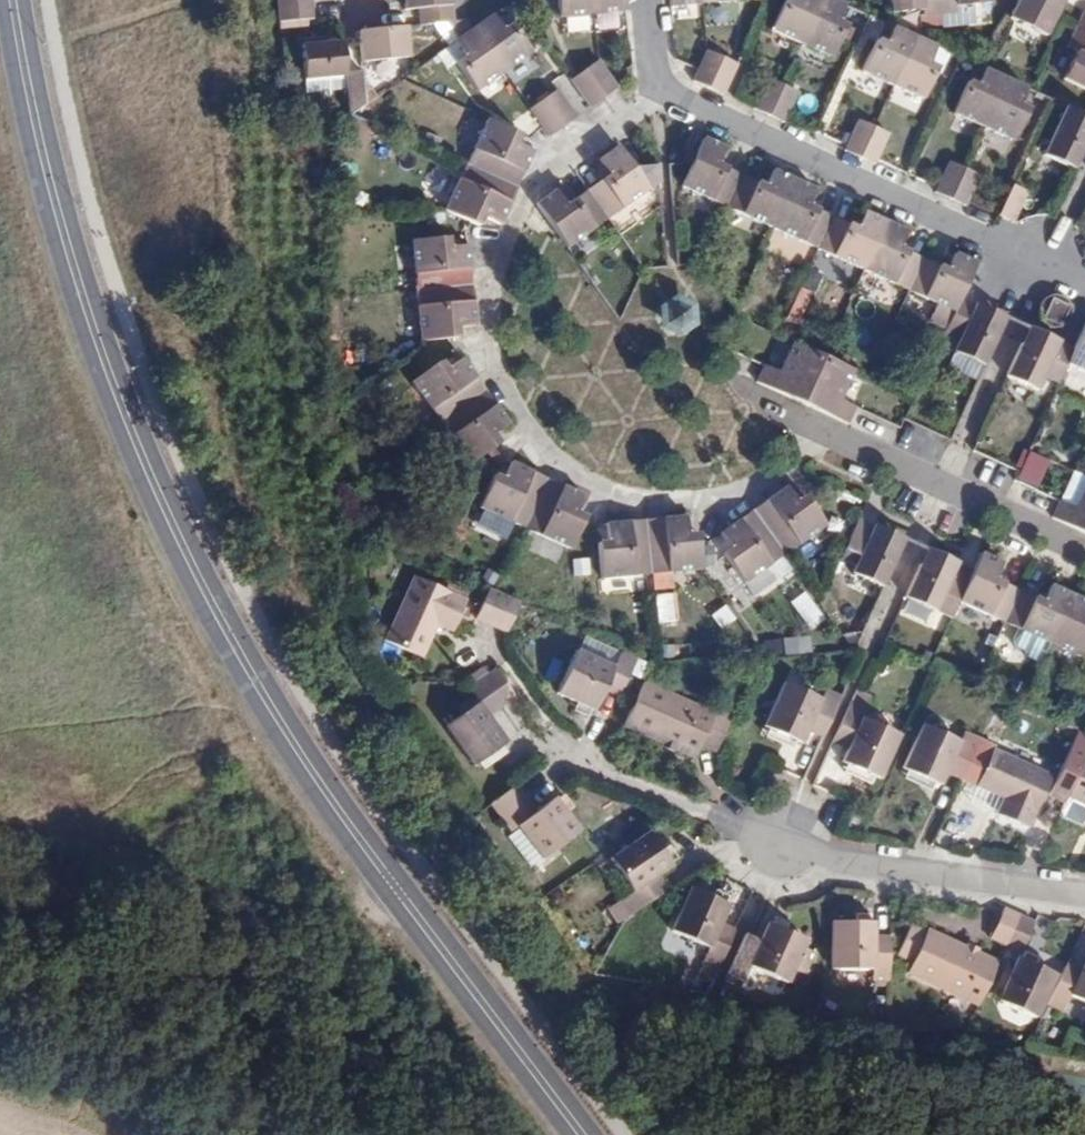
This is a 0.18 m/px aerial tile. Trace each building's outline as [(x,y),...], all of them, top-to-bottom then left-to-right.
[(274,15),(308,13),(307,0),(273,0),(274,15)] [(419,24),(449,21),(453,22),(451,0),(402,0),(403,11),(418,11),(419,24)] [(591,0),(558,0),(559,16),(592,13),(591,0)] [(592,13),(625,11),(624,0),(591,0),(592,13)] [(772,29),(802,43),(821,0),(786,0),(772,29)] [(802,43),(832,58),(847,25),(840,21),(846,5),(835,0),(821,0),(802,43)] [(941,0),(892,0),(893,11),(922,9),(923,16),(943,15),(941,0)] [(944,25),(944,28),(978,25),(976,4),(987,3),(987,0),(941,0),(943,15),(944,25)] [(1011,20),(1047,38),(1065,0),(1020,0),(1011,20)] [(308,13),(274,15),(275,32),(309,29),(308,13)] [(467,37),(498,80),(525,61),(504,32),(497,37),(487,23),(467,37)] [(391,26),(357,30),(361,62),(408,58),(405,25),(391,26)] [(861,71),(893,86),(915,36),(892,26),(886,41),(877,37),(861,71)] [(1084,89),(1084,31),(1077,27),(1068,47),(1078,52),(1065,80),(1084,89)] [(930,63),(937,47),(919,38),(915,36),(893,86),(922,98),(937,66),(930,63)] [(467,37),(447,51),(457,65),(450,70),(471,99),(498,80),(467,37)] [(305,80),(345,77),(345,73),(343,41),(302,44),(305,80)] [(694,81),(708,88),(721,57),(707,51),(698,70),(694,81)] [(723,94),(737,63),(721,57),(708,88),(723,94)] [(617,87),(598,60),(597,61),(585,70),(604,96),(617,87)] [(952,113),(983,127),(1005,78),(987,70),(983,68),(976,84),(967,80),(952,113)] [(585,70),(570,80),(589,107),(604,96),(585,70)] [(345,73),(345,77),(349,116),(354,112),(366,105),(362,72),(345,73)] [(1021,104),(1027,89),(1005,78),(983,127),(1013,141),(1028,108),(1021,104)] [(768,116),(782,85),(767,79),(756,103),(754,108),(768,116)] [(797,93),(782,85),(768,116),(783,123),(786,116),(797,93)] [(557,90),(544,99),(563,125),(575,116),(557,90)] [(530,108),(549,135),(563,125),(544,99),(530,108)] [(1084,147),(1084,135),(1082,134),(1084,128),(1084,115),(1065,106),(1043,154),(1075,169),(1084,147)] [(845,150),(860,157),(874,127),(859,120),(847,145),(845,150)] [(875,164),(877,159),(888,134),(874,127),(860,157),(875,164)] [(479,129),(458,174),(508,197),(525,161),(509,154),(513,145),(479,129)] [(726,208),(742,174),(718,163),(726,148),(704,138),(692,164),(681,187),(726,208)] [(608,219),(659,182),(658,165),(632,167),(617,146),(598,159),(609,174),(587,189),(608,219)] [(951,198),(965,169),(949,162),(937,186),(935,191),(951,198)] [(966,206),(969,200),(979,176),(965,169),(951,198),(966,206)] [(772,229),(795,180),(774,170),(767,185),(742,174),(726,208),(772,229)] [(508,197),(458,174),(437,221),(464,233),(471,236),(473,230),(479,227),(492,232),(508,197)] [(816,250),(832,216),(808,205),(815,189),(795,180),(772,229),(816,250)] [(997,214),(1013,222),(1027,192),(1012,184),(997,214)] [(568,247),(608,219),(587,189),(566,204),(556,190),(538,203),(568,247)] [(862,271),(885,221),(864,211),(857,227),(832,216),(816,250),(862,271)] [(907,292),(923,258),(899,246),(906,231),(885,221),(862,271),(907,292)] [(413,240),(417,289),(472,285),(468,244),(450,246),(449,237),(413,240)] [(953,313),(961,297),(977,263),(955,253),(947,269),(923,258),(907,292),(953,313)] [(472,285),(417,289),(421,340),(458,337),(457,326),(475,325),(472,285)] [(991,331),(998,315),(961,297),(953,313),(945,331),(959,337),(953,351),(984,366),(999,334),(991,331)] [(1067,307),(1052,300),(1044,316),(1059,324),(1067,307)] [(690,311),(671,302),(655,313),(657,334),(676,343),(692,332),(690,311)] [(1075,349),(1068,364),(1084,372),(1084,327),(1075,349)] [(1068,364),(1075,349),(1036,331),(1029,348),(1022,345),(1007,376),(1038,390),(1045,376),(1059,383),(1068,364)] [(802,402),(824,356),(791,341),(777,371),(765,366),(757,382),(802,402)] [(840,400),(854,370),(824,356),(802,402),(846,423),(854,406),(840,400)] [(412,382),(440,422),(485,391),(462,358),(447,368),(442,360),(412,382)] [(469,463),(501,441),(494,432),(507,422),(485,391),(440,422),(469,463)] [(548,477),(511,461),(504,476),(496,473),(480,507),(525,527),(548,477)] [(1060,500),(1074,506),(1084,482),(1084,475),(1074,470),(1060,500)] [(548,477),(525,527),(570,547),(585,514),(576,510),(583,494),(548,477)] [(1074,506),(1060,500),(1052,517),(1084,532),(1084,482),(1074,506)] [(753,508),(785,555),(826,527),(804,495),(796,500),(786,485),(753,508)] [(743,583),(785,555),(753,508),(719,532),(730,547),(722,553),(743,583)] [(651,572),(701,568),(697,531),(688,532),(686,515),(646,519),(651,572)] [(852,572),(883,587),(894,563),(889,561),(892,554),(888,552),(897,534),(861,517),(846,549),(860,555),(852,572)] [(646,519),(607,523),(608,539),(598,540),(602,577),(651,572),(646,519)] [(889,561),(894,563),(905,538),(897,534),(888,552),(892,554),(889,561)] [(959,602),(973,569),(929,549),(906,598),(951,619),(959,602)] [(1005,623),(1020,590),(995,579),(1002,563),(981,552),(973,569),(959,602),(1005,623)] [(1050,644),(1072,594),(1053,584),(1048,593),(1038,598),(1020,590),(1005,623),(1050,644)] [(458,611),(407,587),(378,648),(416,665),(431,634),(445,640),(458,611)] [(517,609),(486,594),(472,626),(502,640),(517,609)] [(1072,594),(1050,644),(1084,660),(1084,600),(1072,594)] [(639,654),(623,647),(615,665),(578,649),(558,691),(594,708),(605,688),(620,695),(639,654)] [(490,676),(463,695),(472,709),(440,732),(468,771),(501,747),(483,721),(509,703),(490,676)] [(641,680),(619,725),(658,743),(660,738),(672,744),(670,748),(690,758),(697,743),(710,749),(730,707),(716,701),(710,713),(641,680)] [(819,735),(838,694),(822,686),(817,698),(780,681),(760,723),(796,740),(802,727),(819,735)] [(863,706),(848,699),(829,740),(844,747),(839,759),(875,776),(896,732),(859,715),(863,706)] [(960,776),(978,735),(963,729),(959,738),(929,725),(908,771),(938,784),(945,769),(960,776)] [(994,742),(978,735),(960,776),(975,783),(1002,795),(995,810),(1026,824),(1050,771),(992,745),(994,742)] [(1083,754),(1068,747),(1050,787),(1065,794),(1074,773),(1083,754)] [(1058,809),(1084,821),(1084,778),(1074,773),(1065,794),(1058,809)] [(518,783),(516,784),(488,804),(506,830),(510,826),(513,829),(535,860),(575,833),(551,798),(536,809),(518,783)] [(995,810),(1002,795),(975,783),(969,799),(995,810)] [(535,860),(513,829),(502,838),(524,868),(535,860)] [(617,902),(626,916),(663,892),(653,877),(671,864),(649,830),(610,858),(632,891),(617,902)] [(703,962),(718,969),(736,928),(721,921),(729,904),(724,902),(711,896),(690,886),(670,930),(709,948),(703,962)] [(715,888),(711,896),(724,902),(728,894),(715,888)] [(990,937),(1006,945),(1020,914),(1005,907),(1001,915),(990,937)] [(856,913),(856,921),(871,922),(871,912),(856,913)] [(1020,914),(1006,945),(1021,952),(1035,920),(1020,914)] [(772,923),(785,929),(788,922),(776,916),(772,923)] [(873,980),(892,980),(893,934),(875,934),(875,922),(871,922),(856,921),(833,920),(832,969),(873,969),(873,980)] [(759,938),(747,933),(729,974),(742,980),(749,965),(788,982),(790,977),(806,984),(820,953),(805,946),(808,939),(785,929),(772,923),(767,921),(759,938)] [(908,972),(978,1006),(999,961),(977,951),(975,956),(964,951),(965,946),(928,928),(925,934),(909,927),(895,958),(910,965),(908,972)] [(968,943),(965,946),(964,951),(975,956),(977,951),(979,947),(968,943)] [(1022,957),(1036,964),(1040,956),(1026,950),(1022,957)] [(1057,974),(1036,964),(1022,957),(1018,955),(997,998),(1036,1017),(1057,974)] [(1048,1003),(1062,1010),(1069,994),(1084,1002),(1084,961),(1082,966),(1069,959),(1048,1003)]
